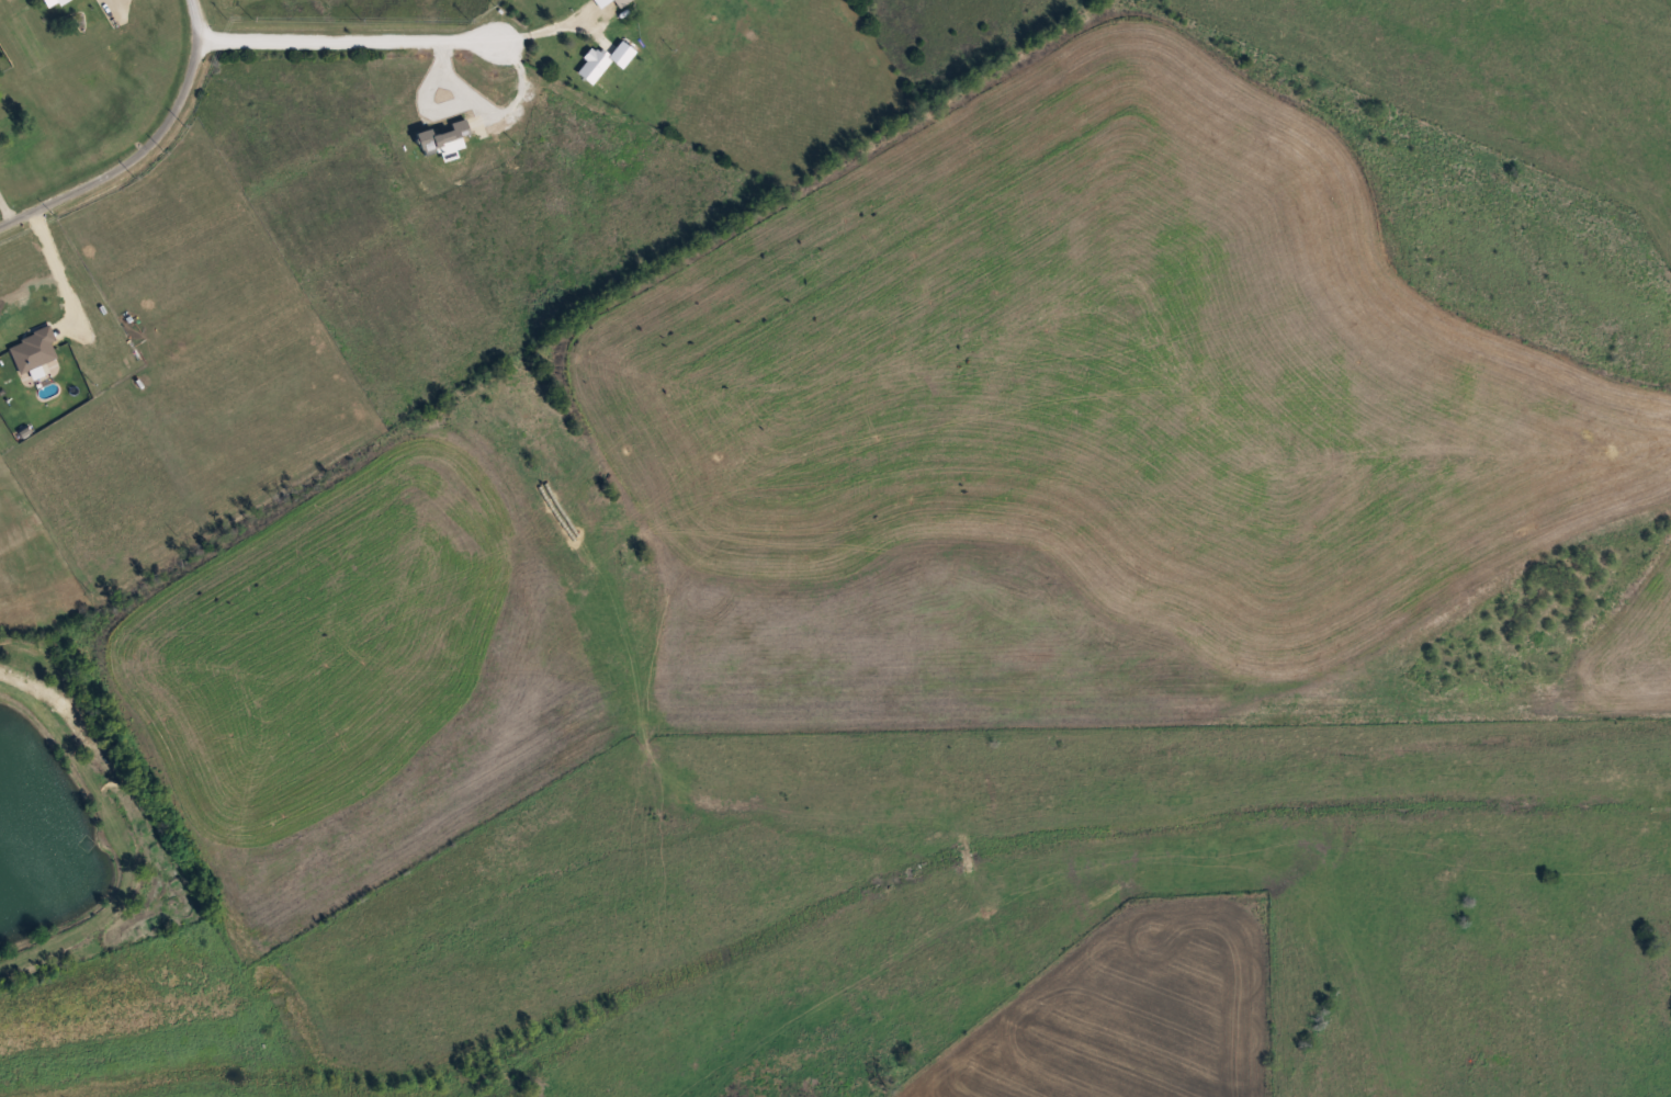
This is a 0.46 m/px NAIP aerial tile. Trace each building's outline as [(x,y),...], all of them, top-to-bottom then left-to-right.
[(48,8),(61,0),(43,0),(48,8)] [(600,9),(611,0),(594,0),(600,9)] [(611,62),(594,47),(574,70),(590,85),(611,62)] [(70,721),(79,737),(88,731),(79,716),(70,721)]
